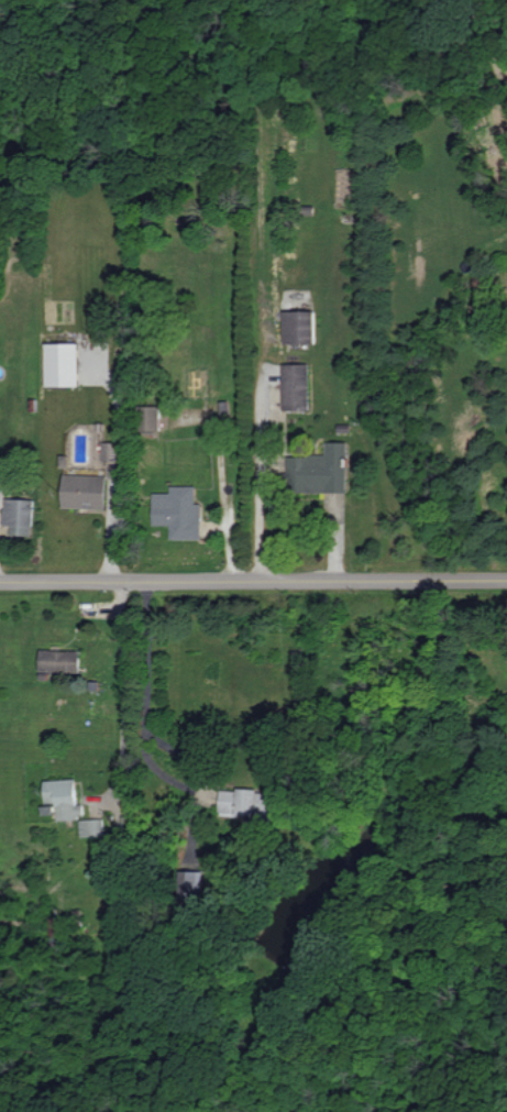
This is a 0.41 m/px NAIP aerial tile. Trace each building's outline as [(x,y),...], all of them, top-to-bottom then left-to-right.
[(315,343),(315,310),(283,311),(284,344),(315,343)] [(79,385),(79,342),(46,342),(46,385),(79,385)] [(282,364),(283,410),(309,410),(308,363),(282,364)] [(160,406),(142,405),(142,430),(160,430),(160,406)] [(346,441),(325,442),(325,455),(288,455),(288,493),(347,492),(346,441)] [(118,442),(103,442),(103,460),(118,460),(118,442)] [(107,475),(63,474),(62,507),(106,508),(107,475)] [(200,539),(201,502),(195,502),(195,485),(169,485),(169,492),(152,492),(152,525),(169,525),(169,538),(200,539)] [(3,524),(10,525),(10,534),(32,535),(33,499),(4,498),(3,524)] [(80,650),(39,650),(39,671),(79,671),(80,650)] [(58,818),(84,817),(83,803),(77,804),(76,778),(45,780),(46,803),(57,802),(58,818)] [(219,813),(273,816),(274,791),(220,789),(219,813)] [(79,819),(80,836),(104,835),(103,818),(79,819)] [(184,871),(185,899),(202,898),(202,871),(184,871)]
